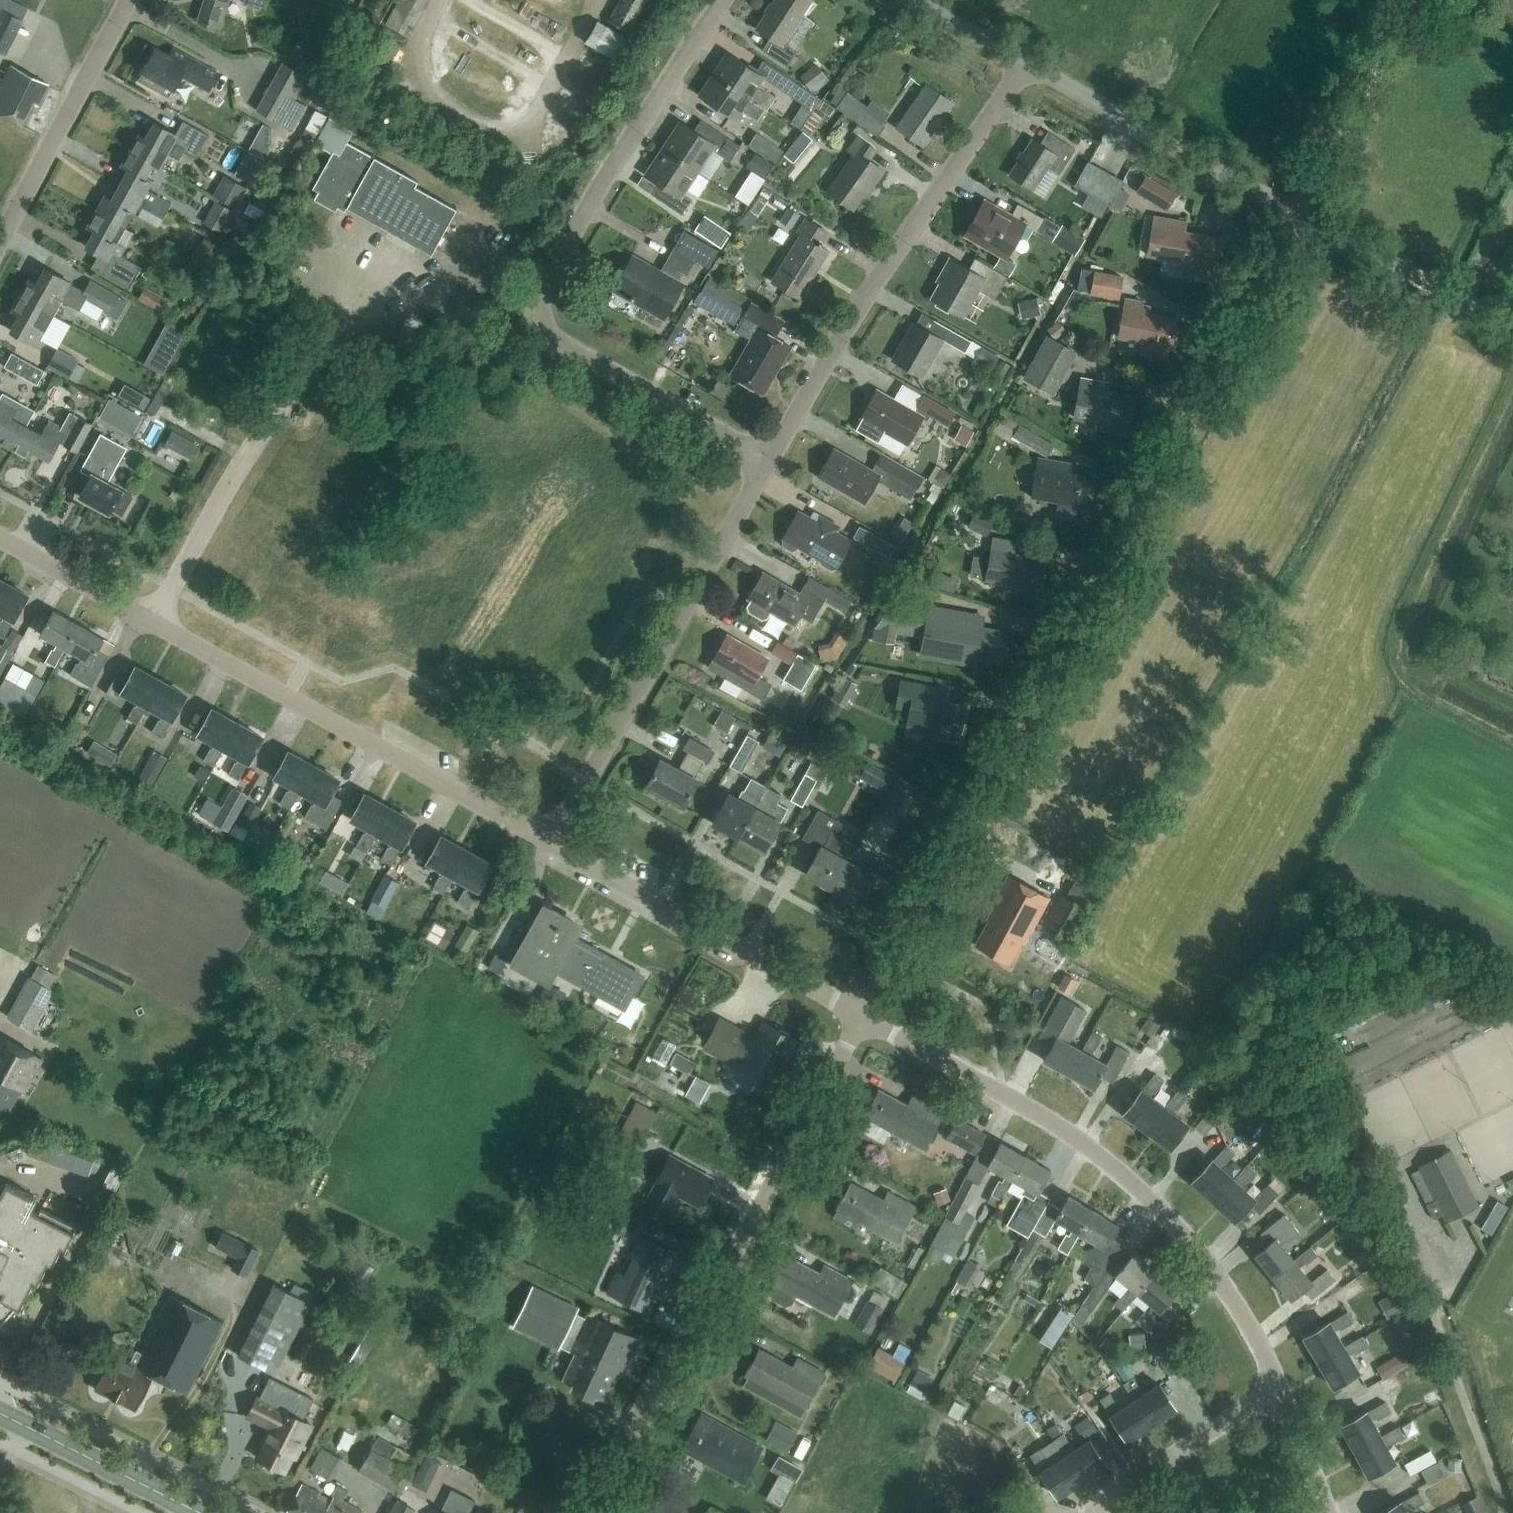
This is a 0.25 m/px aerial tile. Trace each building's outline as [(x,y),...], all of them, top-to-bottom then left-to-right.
[(29,10),(9,0),(0,0),(0,53),(6,56),(29,10)] [(206,22),(220,27),(229,0),(213,0),(206,22)] [(797,51),(783,43),(811,0),(775,0),(756,29),(770,38),(762,50),(787,66),(797,51)] [(173,88),(174,88),(182,74),(209,89),(218,74),(174,49),(170,58),(155,49),(143,71),(138,80),(169,97),(173,88)] [(728,53),(714,75),(767,110),(776,96),(758,85),(763,76),(728,53)] [(276,75),(301,89),(308,77),(283,63),(276,75)] [(49,84),(11,65),(0,88),(0,114),(23,125),(34,103),(38,106),(49,84)] [(803,78),(810,88),(826,75),(819,66),(803,78)] [(294,100),(301,89),(276,75),(270,87),(294,100)] [(758,123),(767,110),(714,75),(700,96),(735,119),(740,111),(758,123)] [(792,80),(785,75),(777,87),(813,111),(822,99),(792,80)] [(922,145),(952,102),(927,84),(897,127),(922,145)] [(288,111),(294,100),(270,87),(264,98),(288,111)] [(885,127),(864,112),(867,106),(841,88),(831,102),(837,107),(836,108),(878,136),(885,127)] [(283,122),(288,111),(264,98),(257,110),(281,124),(283,122)] [(283,122),(281,124),(292,130),(305,106),(294,100),(288,111),(283,122)] [(877,100),(872,108),(888,117),(893,110),(877,100)] [(131,151),(153,163),(161,148),(167,152),(172,143),(197,157),(209,136),(184,121),(176,135),(154,123),(146,138),(140,135),(131,151)] [(665,149),(696,170),(711,148),(730,161),(740,146),(703,121),(696,132),(682,122),(665,149)] [(250,151),(265,160),(272,147),(272,129),(265,125),(250,151)] [(802,130),(792,142),(802,150),(812,138),(802,130)] [(303,131),(296,143),(308,149),(314,138),(303,131)] [(757,131),(749,143),(776,161),(784,149),(757,131)] [(1075,149),(1052,134),(1044,146),(1033,140),(1010,175),(1032,189),(1048,165),(1060,173),(1075,149)] [(866,197),(885,171),(870,160),(877,150),(858,136),(850,147),(856,151),(829,190),(820,184),(819,185),(854,209),(864,195),(866,197)] [(418,181),(346,141),(339,154),(333,151),(313,188),(318,192),(314,199),(336,211),(340,204),(432,255),(457,209),(415,186),(418,181)] [(709,179),(696,170),(665,149),(647,176),(662,185),(655,196),(682,214),(692,199),(682,192),(684,188),(699,197),(709,179)] [(145,177),(153,163),(131,151),(122,167),(128,170),(120,185),(167,211),(171,203),(146,189),(151,181),(145,177)] [(247,153),(235,174),(251,184),(263,163),(247,153)] [(749,169),(763,178),(773,164),(758,154),(749,169)] [(1088,192),(1100,169),(1089,162),(1076,185),(1088,192)] [(1099,198),(1111,175),(1100,169),(1088,192),(1099,198)] [(236,208),(247,187),(224,175),(213,195),(236,208)] [(1111,175),(1099,198),(1110,204),(1123,182),(1111,175)] [(1177,194),(1165,187),(1146,176),(1136,192),(1155,203),(1167,211),(1177,194)] [(163,218),(167,211),(120,185),(112,199),(106,196),(97,212),(125,227),(138,204),(163,218)] [(203,222),(222,233),(234,211),(216,200),(203,222)] [(1044,219),(1019,204),(1012,217),(1002,211),(999,217),(981,206),(965,234),(1006,258),(1025,225),(1036,232),(1044,219)] [(780,219),(792,227),(800,213),(789,206),(780,219)] [(112,251),(125,227),(97,212),(88,228),(94,232),(86,246),(107,258),(100,272),(125,286),(129,289),(141,267),(138,264),(112,251)] [(721,247),(730,233),(705,216),(695,230),(721,247)] [(1188,275),(1212,279),(1214,267),(1215,267),(1221,238),(1184,231),(1186,221),(1155,216),(1148,255),(1190,263),(1188,275)] [(799,298),(828,250),(820,245),(828,232),(806,219),(798,232),(802,234),(773,281),(799,298)] [(1053,241),(1073,254),(1083,238),(1063,225),(1053,241)] [(191,259),(211,271),(224,249),(204,237),(191,259)] [(687,276),(696,260),(674,247),(660,271),(632,256),(613,289),(664,318),(683,284),(676,280),(680,272),(687,276)] [(976,273),(951,259),(943,273),(946,275),(933,298),(950,307),(949,309),(962,316),(977,289),(995,299),(1008,277),(993,268),(982,262),(976,273)] [(993,268),(1008,277),(1012,269),(997,260),(993,268)] [(37,283),(31,280),(22,296),(54,314),(62,300),(79,310),(85,301),(109,314),(119,297),(91,281),(85,291),(75,285),(45,269),(37,283)] [(1094,271),(1080,269),(1075,289),(1090,292),(1090,294),(1119,299),(1124,276),(1095,270),(1094,271)] [(695,302),(732,322),(743,303),(706,283),(695,302)] [(160,311),(166,298),(146,287),(138,298),(160,311)] [(54,315),(54,314),(22,296),(13,312),(19,316),(11,330),(40,347),(49,331),(46,329),(54,315)] [(1142,352),(1166,357),(1168,346),(1172,347),(1177,317),(1149,312),(1151,306),(1142,304),(1143,301),(1126,297),(1124,307),(1118,337),(1144,342),(1142,352)] [(1027,317),(1040,314),(1037,298),(1024,300),(1027,317)] [(762,393),(790,346),(774,337),(784,321),(751,302),(735,330),(752,340),(731,375),(762,393)] [(187,331),(168,320),(144,364),(163,374),(187,331)] [(942,339),(965,352),(971,341),(934,320),(928,330),(915,323),(893,360),(921,376),(942,339)] [(1057,339),(1067,330),(1058,320),(1048,329),(1057,339)] [(1054,395),(1078,352),(1047,335),(1023,378),(1054,395)] [(975,358),(993,368),(999,357),(982,347),(975,358)] [(68,378),(79,360),(58,348),(47,367),(68,378)] [(45,371),(12,353),(5,367),(38,385),(45,371)] [(1005,374),(1010,364),(1001,360),(996,370),(1005,374)] [(1106,392),(1107,384),(1099,382),(1099,381),(1082,378),(1081,387),(1080,387),(1075,417),(1103,422),(1102,429),(1125,433),(1126,426),(1129,426),(1134,397),(1106,392)] [(151,397),(126,383),(119,395),(144,409),(151,397)] [(915,412),(877,391),(862,417),(863,418),(856,430),(879,442),(885,430),(908,443),(923,417),(928,420),(931,415),(949,425),(956,413),(924,394),(917,407),(918,407),(915,412)] [(164,398),(156,394),(148,409),(156,413),(164,398)] [(14,449),(26,427),(34,413),(20,405),(3,396),(0,402),(0,433),(1,433),(0,436),(0,441),(14,449)] [(110,400),(101,417),(122,429),(131,411),(110,400)] [(26,427),(14,449),(30,457),(34,451),(48,459),(59,441),(65,444),(77,451),(92,424),(70,412),(61,428),(49,421),(41,435),(26,427)] [(1013,436),(1048,456),(1055,444),(1020,424),(1013,436)] [(962,425),(957,435),(968,442),(974,432),(962,425)] [(111,509),(122,515),(132,497),(107,483),(126,448),(101,434),(81,470),(91,475),(80,496),(110,512),(111,509)] [(200,446),(189,440),(182,454),(193,459),(200,446)] [(872,471),(834,449),(819,475),(865,502),(878,480),(911,499),(924,477),(882,453),(872,471)] [(1072,473),(1073,466),(1067,465),(1067,463),(1055,461),(1055,460),(1039,458),(1037,467),(1036,467),(1031,497),(1059,502),(1057,513),(1075,516),(1077,505),(1085,506),(1090,477),(1072,473)] [(943,488),(952,474),(936,464),(928,478),(943,488)] [(814,521),(798,512),(786,534),(784,538),(785,538),(782,542),(784,546),(792,551),(796,549),(799,545),(800,543),(801,543),(810,547),(807,551),(820,559),(820,560),(821,564),(831,570),(836,568),(851,542),(836,533),(839,527),(817,514),(814,521)] [(986,537),(992,523),(972,514),(966,527),(986,537)] [(888,557),(895,546),(860,526),(853,537),(888,557)] [(902,542),(907,535),(898,529),(893,537),(902,542)] [(1040,589),(1045,559),(1013,553),(1016,541),(994,537),(986,579),(1016,584),(1015,590),(1038,594),(1039,588),(1040,589)] [(763,572),(748,598),(751,600),(748,606),(749,611),(762,618),(767,617),(770,611),(794,625),(800,616),(812,623),(825,601),(845,613),(851,601),(809,576),(799,593),(763,572)] [(958,580),(937,574),(933,586),(954,593),(958,580)] [(2,621),(0,620),(0,636),(4,638),(14,620),(15,621),(28,596),(3,582),(0,586),(0,613),(5,615),(2,621)] [(890,604),(877,625),(896,628),(900,606),(890,604)] [(923,640),(921,654),(946,659),(945,659),(975,664),(976,657),(1001,662),(1006,632),(975,627),(975,626),(977,615),(929,606),(923,640)] [(55,666),(65,648),(79,625),(53,611),(40,634),(58,644),(54,649),(52,648),(45,661),(55,666)] [(98,649),(104,639),(79,625),(65,648),(82,657),(79,663),(77,662),(70,674),(92,687),(109,655),(98,649)] [(822,662),(838,658),(850,638),(841,632),(832,646),(819,649),(822,662)] [(763,699),(771,685),(757,677),(768,658),(728,635),(709,667),(763,699)] [(792,665),(798,653),(778,642),(771,653),(792,665)] [(0,647),(0,677),(13,653),(0,646),(0,647)] [(817,664),(798,653),(792,665),(784,679),(802,689),(817,664)] [(116,677),(113,681),(106,694),(118,700),(123,692),(139,701),(136,706),(134,705),(127,718),(137,724),(147,706),(148,705),(161,681),(135,666),(126,683),(123,681),(116,677)] [(4,677),(0,684),(0,703),(23,716),(35,694),(4,677)] [(844,678),(832,699),(839,703),(852,682),(844,678)] [(956,734),(961,735),(966,705),(949,702),(951,689),(901,680),(896,707),(910,709),(907,725),(925,728),(924,734),(955,740),(956,734)] [(187,695),(161,681),(148,705),(147,706),(163,715),(160,720),(159,719),(151,732),(162,738),(172,720),(173,720),(187,695)] [(214,766),(224,748),(237,723),(211,709),(197,734),(215,743),(212,749),(211,748),(203,761),(214,766)] [(722,712),(714,726),(726,732),(734,718),(722,712)] [(237,723),(224,748),(240,757),(237,762),(235,761),(228,774),(238,780),(249,762),(250,763),(263,738),(237,723)] [(741,773),(759,742),(747,735),(730,766),(741,773)] [(769,737),(763,747),(780,757),(786,746),(769,737)] [(704,760),(708,762),(714,751),(690,738),(684,749),(688,751),(678,770),(660,760),(646,785),(684,806),(697,781),(694,779),(704,760)] [(107,749),(101,760),(111,765),(117,755),(107,749)] [(136,785),(149,792),(167,757),(154,750),(136,785)] [(301,790),(314,766),(288,751),(274,776),(292,786),(289,791),(287,790),(280,803),(291,809),(301,791),(300,791),(301,790)] [(822,777),(829,764),(818,759),(811,772),(822,777)] [(209,770),(201,764),(194,776),(202,781),(209,770)] [(340,780),(314,766),(301,790),(300,791),(301,791),(316,800),(313,805),(312,804),(305,817),(326,829),(342,800),(332,795),(340,780)] [(885,772),(876,788),(885,793),(894,777),(885,772)] [(802,806),(817,780),(805,773),(791,800),(802,806)] [(908,792),(916,796),(921,787),(913,783),(912,784),(898,776),(879,808),(893,817),(908,792)] [(739,836),(767,786),(751,778),(739,800),(728,794),(713,822),(739,836)] [(782,795),(767,786),(739,836),(765,851),(780,823),(788,809),(777,803),(782,795)] [(229,831),(245,802),(232,794),(216,824),(229,831)] [(367,851),(377,833),(376,833),(377,832),(390,808),(364,794),(350,819),(368,828),(365,833),(363,833),(356,845),(367,851)] [(244,839),(261,810),(247,803),(231,832),(244,839)] [(392,842),(390,847),(388,846),(381,859),(391,865),(401,847),(402,847),(416,822),(390,808),(377,832),(376,833),(377,833),(392,842)] [(833,889),(848,862),(829,851),(837,836),(841,838),(848,827),(819,810),(803,838),(816,845),(821,848),(806,874),(833,889)] [(443,894),(453,876),(453,875),(467,851),(441,836),(427,861),(444,871),(441,876),(440,875),(433,888),(443,894)] [(467,851),(453,875),(453,876),(469,884),(466,889),(464,889),(457,901),(468,907),(478,889),(479,890),(493,865),(467,851)] [(848,862),(833,889),(860,904),(875,878),(880,880),(889,864),(876,857),(867,872),(848,862)] [(384,875),(371,900),(385,908),(399,883),(384,875)] [(1025,943),(1049,898),(1009,876),(992,906),(997,909),(990,921),(992,922),(978,947),(1006,962),(1012,952),(1014,953),(1021,941),(1025,943)] [(1092,893),(1074,884),(1068,896),(1086,905),(1092,893)] [(1087,909),(1066,897),(1049,929),(1069,939),(1087,909)] [(555,969),(573,938),(580,925),(545,906),(513,963),(548,982),(555,969)] [(446,927),(434,920),(424,938),(437,944),(446,927)] [(467,952),(479,931),(467,924),(455,946),(467,952)] [(573,938),(555,969),(624,1007),(641,976),(573,938)] [(508,959),(496,952),(488,967),(500,974),(508,959)] [(1078,980),(1065,974),(1059,986),(1071,992),(1078,980)] [(1449,977),(1437,983),(1446,1002),(1458,996),(1449,977)] [(26,1021),(42,1028),(61,985),(46,978),(26,1021)] [(1435,989),(1422,996),(1428,1008),(1442,1001),(1435,989)] [(1069,1074),(1082,1051),(1065,1041),(1069,1035),(1071,1036),(1086,1009),(1063,997),(1055,1010),(1039,1039),(1052,1046),(1044,1060),(1069,1074)] [(1155,1034),(1160,1025),(1149,1017),(1143,1026),(1155,1034)] [(756,1040),(720,1020),(705,1046),(742,1066),(736,1077),(766,1093),(795,1040),(791,1038),(790,1035),(782,1030),(778,1031),(765,1024),(756,1040)] [(1082,1051),(1069,1074),(1094,1088),(1101,1076),(1113,1083),(1130,1052),(1117,1045),(1107,1064),(1090,1055),(1093,1049),(1095,1050),(1103,1037),(1093,1031),(1082,1051)] [(31,1079),(41,1059),(0,1035),(0,1107),(8,1112),(21,1090),(23,1091),(31,1079)] [(671,1063),(689,1073),(695,1063),(677,1053),(671,1063)] [(1124,1113),(1148,1131),(1164,1108),(1165,1108),(1150,1097),(1154,1092),(1155,1093),(1164,1081),(1155,1074),(1142,1091),(1141,1090),(1124,1113)] [(907,1105),(879,1089),(864,1116),(865,1117),(866,1116),(872,1120),(866,1131),(884,1141),(890,1130),(925,1149),(945,1111),(933,1104),(913,1094),(907,1105)] [(1172,1113),(1176,1109),(1177,1110),(1186,1098),(1177,1091),(1165,1108),(1164,1108),(1148,1131),(1171,1148),(1188,1126),(1172,1113)] [(640,1147),(658,1114),(637,1101),(619,1135),(640,1147)] [(975,1155),(987,1134),(957,1118),(946,1139),(975,1155)] [(31,1140),(26,1154),(73,1170),(78,1156),(31,1140)] [(1012,1180),(1026,1156),(1001,1142),(987,1166),(1005,1176),(1002,1182),(999,1180),(991,1194),(1001,1200),(1012,1180)] [(1214,1201),(1233,1181),(1234,1180),(1220,1167),(1224,1163),(1225,1164),(1235,1153),(1227,1145),(1213,1161),(1211,1160),(1192,1181),(1214,1201)] [(1442,1155),(1419,1166),(1435,1200),(1426,1204),(1433,1219),(1442,1214),(1446,1222),(1469,1210),(1442,1155)] [(697,1205),(711,1178),(671,1156),(647,1200),(668,1212),(678,1194),(697,1205)] [(1028,1237),(1033,1229),(1048,1202),(1050,1199),(1039,1192),(1051,1170),(1026,1156),(1012,1180),(1030,1190),(1026,1196),(1024,1194),(1011,1217),(1006,1225),(1028,1237)] [(1260,1214),(1279,1193),(1269,1184),(1254,1199),(1241,1187),(1245,1182),(1246,1183),(1256,1172),(1248,1165),(1234,1180),(1233,1181),(1214,1201),(1236,1221),(1250,1205),(1260,1214)] [(112,1167),(103,1184),(115,1191),(124,1174),(112,1167)] [(965,1178),(931,1243),(954,1256),(975,1216),(966,1212),(980,1185),(965,1178)] [(0,1193),(0,1326),(17,1307),(19,1308),(33,1280),(37,1283),(47,1263),(51,1266),(61,1246),(65,1248),(77,1226),(41,1208),(39,1213),(31,1209),(37,1198),(6,1182),(0,1193)] [(883,1200),(851,1182),(836,1209),(838,1209),(833,1217),(856,1230),(861,1222),(897,1242),(916,1207),(888,1192),(883,1200)] [(933,1192),(937,1204),(950,1200),(946,1188),(933,1192)] [(1079,1233),(1093,1210),(1068,1196),(1061,1209),(1048,1202),(1033,1229),(1028,1237),(1019,1252),(1030,1257),(1042,1235),(1045,1236),(1055,1220),(1072,1230),(1069,1236),(1066,1234),(1058,1248),(1068,1253),(1079,1233)] [(1095,1286),(1104,1273),(1123,1245),(1111,1236),(1118,1225),(1093,1210),(1079,1233),(1097,1243),(1093,1250),(1090,1248),(1082,1262),(1093,1268),(1085,1279),(1095,1286)] [(1273,1277),(1294,1260),(1282,1245),(1287,1241),(1289,1242),(1300,1233),(1285,1214),(1261,1233),(1269,1243),(1255,1255),(1273,1277)] [(642,1249),(648,1238),(626,1226),(613,1250),(618,1253),(605,1277),(646,1299),(666,1262),(642,1249)] [(259,1251),(245,1243),(232,1269),(247,1276),(259,1251)] [(916,1244),(905,1264),(914,1269),(925,1249),(916,1244)] [(1311,1246),(1294,1260),(1273,1277),(1291,1299),(1303,1289),(1312,1299),(1336,1280),(1327,1269),(1312,1282),(1300,1267),(1305,1263),(1306,1264),(1318,1255),(1311,1246)] [(1138,1293),(1155,1272),(1133,1254),(1116,1275),(1131,1288),(1127,1293),(1124,1291),(1114,1304),(1123,1311),(1138,1293)] [(820,1274),(788,1256),(773,1283),(775,1283),(770,1293),(772,1299),(785,1306),(791,1304),(796,1295),(834,1315),(853,1280),(825,1265),(820,1274)] [(880,1266),(871,1281),(899,1298),(908,1283),(880,1266)] [(1155,1272),(1138,1293),(1153,1306),(1149,1311),(1146,1309),(1136,1322),(1154,1336),(1176,1310),(1167,1303),(1177,1291),(1155,1272)] [(1104,1273),(1095,1286),(1082,1305),(1092,1312),(1114,1280),(1104,1273)] [(275,1374),(311,1303),(274,1284),(238,1356),(275,1374)] [(586,1319),(575,1314),(578,1309),(532,1287),(514,1326),(559,1348),(560,1346),(575,1353),(563,1378),(577,1385),(574,1390),(590,1398),(592,1394),(606,1400),(624,1362),(629,1364),(641,1340),(588,1314),(586,1319)] [(1391,1317),(1406,1309),(1396,1292),(1382,1300),(1391,1317)] [(135,1367),(154,1376),(188,1393),(224,1321),(171,1295),(135,1366),(135,1367)] [(870,1334),(884,1309),(868,1301),(855,1326),(870,1334)] [(1032,1317),(1035,1322),(1042,1323),(1046,1318),(1043,1311),(1036,1311),(1032,1317)] [(1319,1362),(1343,1348),(1344,1347),(1334,1331),(1339,1328),(1340,1330),(1353,1322),(1347,1313),(1329,1323),(1328,1322),(1304,1336),(1319,1362)] [(1355,1354),(1368,1346),(1363,1338),(1362,1337),(1344,1347),(1343,1348),(1319,1362),(1335,1387),(1359,1373),(1349,1356),(1354,1352),(1355,1354)] [(1169,1375),(1182,1367),(1163,1340),(1150,1348),(1169,1375)] [(867,1366),(895,1382),(906,1363),(878,1347),(867,1366)] [(806,1408),(825,1373),(797,1358),(793,1367),(760,1349),(746,1375),(747,1376),(749,1377),(745,1385),(773,1401),(777,1393),(806,1408)] [(1401,1353),(1387,1361),(1394,1374),(1409,1365),(1401,1353)] [(135,1367),(135,1366),(112,1354),(94,1388),(136,1409),(154,1376),(135,1367)] [(916,1371),(910,1384),(926,1393),(933,1380),(916,1371)] [(1013,1382),(1003,1377),(999,1384),(1009,1390),(1013,1382)] [(1133,1378),(1124,1384),(1135,1401),(1136,1401),(1151,1425),(1176,1408),(1160,1384),(1143,1396),(1140,1390),(1141,1389),(1133,1378)] [(1101,1400),(1112,1416),(1110,1417),(1126,1441),(1151,1425),(1136,1401),(1135,1401),(1120,1411),(1116,1406),(1118,1405),(1110,1394),(1101,1400)] [(293,1415),(258,1397),(248,1416),(269,1427),(268,1429),(271,1431),(258,1458),(285,1471),(292,1456),(296,1458),(312,1425),(303,1420),(309,1408),(299,1403),(293,1415)] [(966,1407),(954,1400),(947,1414),(959,1421),(966,1407)] [(1355,1451),(1380,1438),(1380,1437),(1371,1421),(1377,1418),(1378,1419),(1391,1412),(1385,1402),(1367,1413),(1366,1411),(1341,1425),(1355,1451)] [(387,1424),(408,1437),(414,1427),(393,1414),(387,1424)] [(1086,1437),(1097,1430),(1087,1416),(1077,1424),(1086,1437)] [(762,1447),(710,1418),(705,1427),(697,1423),(683,1449),(743,1482),(762,1447)] [(1391,1444),(1404,1437),(1399,1427),(1380,1437),(1380,1438),(1355,1451),(1370,1477),(1395,1463),(1385,1445),(1390,1443),(1391,1444)] [(794,1439),(773,1428),(767,1440),(788,1451),(794,1439)] [(812,1456),(820,1438),(809,1433),(801,1451),(812,1456)] [(1063,1434),(1054,1440),(1065,1457),(1066,1457),(1081,1480),(1106,1464),(1090,1440),(1073,1452),(1070,1446),(1071,1446),(1063,1434)] [(389,1444),(378,1438),(359,1470),(397,1494),(417,1459),(390,1443),(389,1444)] [(1031,1456),(1042,1472),(1040,1473),(1056,1497),(1081,1480),(1066,1457),(1065,1457),(1050,1467),(1046,1462),(1048,1461),(1040,1449),(1031,1456)] [(1436,1461),(1431,1451),(1405,1464),(1411,1474),(1436,1461)] [(800,1476),(808,1463),(789,1452),(782,1465),(800,1476)] [(427,1455),(422,1467),(429,1471),(435,1469),(439,1461),(427,1455)] [(331,1500),(302,1484),(285,1512),(286,1512),(324,1512),(331,1500)] [(324,1512),(362,1512),(363,1511),(342,1499),(347,1490),(338,1485),(332,1495),(334,1496),(331,1500),(324,1512)] [(475,1501),(452,1490),(440,1512),(441,1512),(469,1512),(475,1501)] [(1405,1511),(1411,1508),(1412,1510),(1425,1503),(1419,1493),(1401,1503),(1400,1501),(1378,1512),(1406,1512),(1405,1511)] [(1469,1512),(1487,1512),(1479,1497),(1465,1504),(1469,1512)] [(398,1499),(390,1512),(415,1512),(417,1511),(414,1509),(400,1500),(398,1499)]
